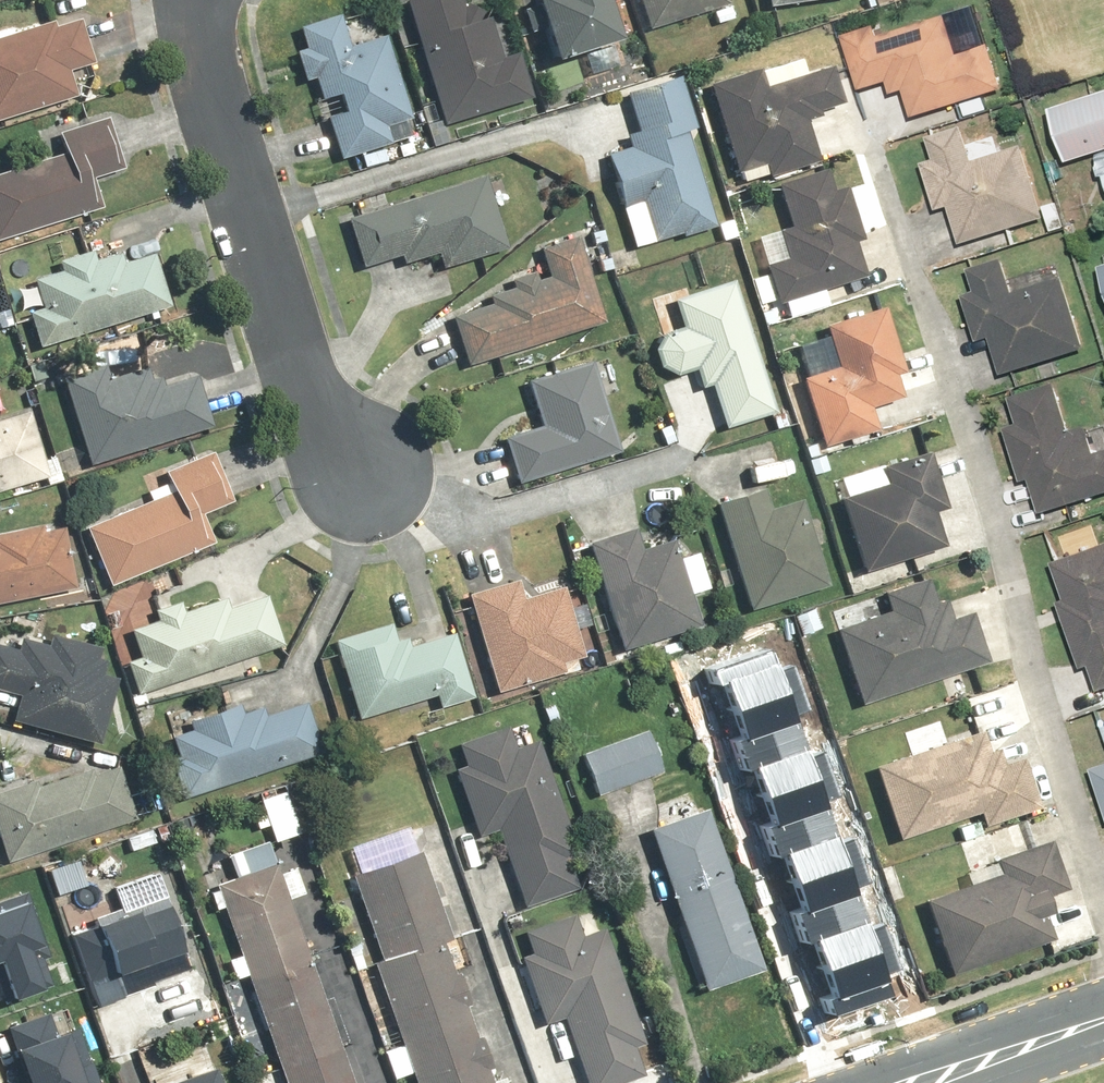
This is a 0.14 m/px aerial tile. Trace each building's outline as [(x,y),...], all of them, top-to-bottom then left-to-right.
[(399,4),(441,130),(531,101),(513,46),(493,52),(481,16),(465,21),(458,0),(412,0),(399,4)] [(544,66),(617,42),(603,0),(522,0),(544,66)] [(643,29),(721,3),(720,0),(633,0),(643,29)] [(761,9),(821,0),(760,0),(761,9)] [(896,18),(840,35),(857,93),(885,84),(890,98),(902,94),(910,121),(1004,92),(989,43),(962,52),(950,12),(899,27),(896,18)] [(0,34),(0,125),(75,104),(68,77),(89,71),(73,14),(0,34)] [(335,16),(288,32),(333,161),(413,133),(380,38),(347,50),(335,16)] [(755,66),(700,82),(733,187),(814,162),(802,123),(842,111),(828,66),(761,86),(755,66)] [(693,127),(676,79),(620,98),(635,139),(598,153),(619,211),(635,205),(652,251),(718,227),(683,130),(693,127)] [(1046,109),(1062,165),(1103,153),(1103,93),(1046,109)] [(93,213),(83,179),(112,171),(97,119),(46,133),(53,159),(0,174),(0,239),(93,213)] [(963,125),(926,136),(932,158),(919,162),(933,213),(946,209),(956,246),(1044,221),(1023,147),(996,154),(991,136),(967,143),(963,125)] [(744,234),(767,309),(858,281),(847,243),(860,239),(838,168),(769,189),(780,224),(744,234)] [(480,173),(340,222),(358,272),(392,260),(396,270),(434,257),(439,271),(506,247),(480,173)] [(443,329),(457,372),(599,327),(571,240),(531,253),(538,274),(511,283),(443,329)] [(22,314),(34,352),(168,308),(151,254),(122,263),(119,253),(95,261),(92,250),(54,263),(56,271),(26,281),(35,310),(22,314)] [(1005,259),(965,270),(972,291),(961,294),(976,345),(988,341),(998,377),(1085,353),(1064,278),(1014,291),(1005,259)] [(769,418),(733,282),(669,299),(677,329),(647,337),(659,381),(691,372),(697,398),(709,395),(719,431),(769,418)] [(797,378),(815,448),(880,431),(873,403),(902,395),(880,312),(821,327),(832,369),(797,378)] [(495,437),(508,487),(616,459),(590,360),(521,378),(534,426),(495,437)] [(56,383),(85,469),(210,428),(193,377),(155,389),(148,367),(106,381),(101,368),(56,383)] [(1008,402),(1015,427),(999,432),(1015,489),(1028,485),(1036,515),(1103,496),(1103,420),(1068,431),(1056,388),(1008,402)] [(0,419),(0,493),(48,478),(25,411),(0,419)] [(77,527),(105,591),(211,546),(199,517),(232,503),(210,450),(158,472),(166,489),(77,527)] [(835,498),(856,576),(941,554),(931,513),(943,510),(928,454),(876,467),(881,486),(835,498)] [(760,493),(710,506),(738,611),(823,589),(800,501),(764,511),(760,493)] [(75,592),(62,525),(0,537),(0,606),(75,592)] [(634,530),(582,544),(612,656),(699,633),(675,543),(640,552),(634,530)] [(1044,563),(1088,696),(1103,690),(1103,543),(1044,563)] [(512,580),(462,595),(492,698),(585,671),(560,586),(517,599),(512,580)] [(828,627),(854,707),(985,665),(969,615),(940,625),(925,580),(882,594),(887,608),(828,627)] [(120,666),(132,698),(283,644),(266,597),(226,611),(222,600),(181,615),(175,598),(150,607),(156,622),(127,633),(137,660),(120,666)] [(390,623),(328,641),(352,724),(433,701),(436,711),(470,701),(451,635),(397,650),(390,623)] [(0,631),(0,696),(12,698),(7,725),(98,742),(115,653),(0,631)] [(827,998),(832,1015),(895,994),(888,974),(898,971),(884,930),(874,933),(859,888),(869,885),(855,843),(843,847),(828,800),(838,797),(823,755),(815,758),(801,718),(814,714),(798,664),(784,669),(776,648),(717,668),(722,685),(732,682),(751,738),(743,740),(752,768),(762,765),(782,823),(772,826),(783,857),(789,855),(807,908),(798,911),(810,949),(819,946),(836,995),(827,998)] [(157,742),(176,801),(324,754),(308,703),(264,717),(258,698),(189,720),(193,730),(157,742)] [(441,751),(471,843),(489,837),(515,917),(497,923),(533,1033),(554,1026),(573,1082),(636,1082),(650,1078),(602,931),(585,936),(561,864),(578,858),(533,721),(441,751)] [(646,728),(580,749),(596,796),(661,775),(646,728)] [(978,729),(868,764),(893,841),(973,815),(978,829),(1036,810),(1019,758),(991,768),(978,729)] [(1086,771),(1103,826),(1103,766),(1086,771)] [(0,791),(0,864),(126,825),(109,772),(61,787),(57,773),(0,791)] [(704,812),(645,832),(697,993),(757,974),(704,812)] [(278,1082),(346,1082),(267,842),(223,856),(231,879),(213,885),(278,1082)] [(914,887),(943,977),(1054,942),(1042,905),(1066,898),(1048,843),(914,887)] [(417,854),(341,878),(408,1082),(492,1082),(417,854)] [(83,921),(102,982),(182,956),(155,871),(110,885),(118,910),(83,921)] [(57,991),(29,900),(0,909),(0,968),(1,968),(12,1004),(57,991)] [(64,1004),(0,1026),(0,1041),(15,1082),(92,1082),(64,1004)] [(159,1082),(219,1082),(213,1065),(159,1082)]
